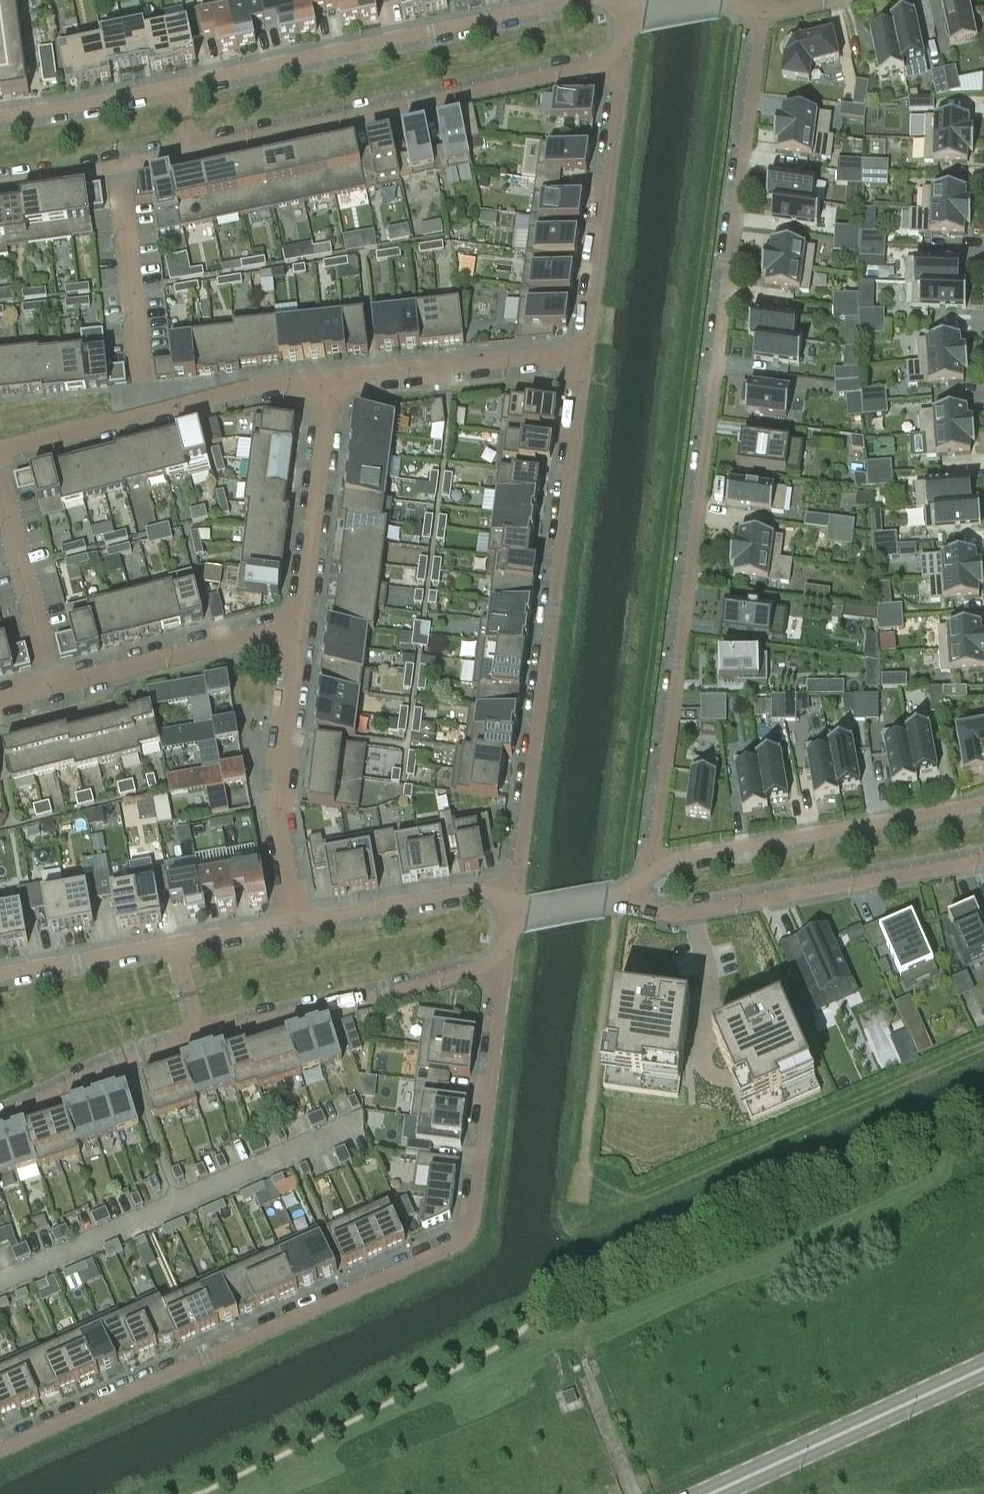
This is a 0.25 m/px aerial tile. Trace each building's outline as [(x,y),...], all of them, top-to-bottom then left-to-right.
[(29,92),(17,0),(0,0),(0,96),(29,92)] [(260,2),(265,25),(278,22),(281,39),(299,35),(292,0),(268,0),(260,2)] [(299,35),(317,31),(314,14),(326,11),(324,0),(292,0),(299,35)] [(326,11),(339,9),(342,26),(360,22),(356,0),(324,0),(326,11)] [(360,22),(378,18),(375,1),(380,0),(356,0),(360,22)] [(404,17),(426,12),(423,0),(400,0),(404,17)] [(426,12),(448,8),(446,1),(445,1),(445,0),(423,0),(426,12)] [(969,3),(970,2),(970,1),(942,7),(942,8),(943,8),(951,45),(950,45),(950,46),(978,40),(978,39),(977,39),(969,3)] [(260,2),(230,8),(238,48),(256,44),(253,27),(265,25),(260,2)] [(230,8),(198,15),(203,38),(216,35),(220,52),(238,48),(230,8)] [(891,19),(893,27),(894,26),(903,71),(926,66),(915,14),(891,19)] [(165,19),(144,23),(143,24),(152,63),(151,63),(152,70),(174,66),(165,24),(166,24),(165,19)] [(187,19),(166,24),(165,24),(174,66),(196,61),(187,19)] [(123,26),(122,21),(99,26),(100,33),(101,32),(109,72),(110,72),(131,68),(122,26),(123,26)] [(144,21),(123,26),(122,26),(131,68),(151,63),(152,63),(143,24),(144,23),(144,21)] [(894,26),(893,27),(871,31),(880,76),(903,71),(894,26)] [(80,37),(90,84),(112,79),(110,72),(109,72),(101,32),(100,33),(80,37)] [(810,81),(812,65),(839,59),(833,32),(801,40),(797,42),(796,41),(795,40),(793,39),(792,39),(790,39),(789,40),(788,40),(786,41),(785,42),(785,44),(784,45),(784,46),(784,48),(784,49),(784,51),(785,52),(786,53),(783,56),(785,57),(782,78),(810,81)] [(80,37),(58,42),(68,88),(90,84),(80,37)] [(57,82),(54,61),(41,63),(44,83),(57,82)] [(961,91),(956,67),(944,70),(949,93),(961,91)] [(944,70),(931,73),(936,97),(949,94),(944,70)] [(853,106),(866,108),(869,83),(856,81),(853,106)] [(555,89),(555,91),(552,118),(593,123),(597,100),(585,98),(587,82),(555,89)] [(934,110),(934,97),(909,98),(909,111),(934,110)] [(841,105),(840,118),(865,121),(866,108),(841,105)] [(479,137),(472,107),(459,110),(460,117),(461,117),(466,139),(479,137)] [(777,118),(776,130),(829,137),(829,136),(832,114),(784,108),(783,119),(777,118)] [(461,117),(460,117),(438,122),(444,147),(432,150),(431,150),(436,173),(472,166),(466,139),(461,117)] [(926,117),(925,140),(974,142),(974,129),(969,129),(970,119),(926,117)] [(426,125),(403,130),(408,155),(396,157),(395,157),(400,181),(401,181),(436,173),(431,150),(432,150),(426,125)] [(834,137),(829,136),(829,137),(776,130),(774,142),(779,143),(778,154),(831,160),(834,137)] [(371,158),(360,161),(359,161),(365,189),(366,189),(366,191),(378,189),(378,190),(402,184),(401,181),(400,181),(395,157),(396,157),(391,132),(387,132),(387,133),(382,135),(382,134),(373,136),(375,149),(370,150),(371,158)] [(482,147),(480,138),(467,140),(469,149),(482,147)] [(326,146),(331,170),(329,170),(335,196),(365,189),(359,161),(360,161),(356,140),(339,143),(326,146)] [(973,154),(974,142),(925,140),(924,163),(968,164),(968,154),(973,154)] [(523,165),(522,177),(536,179),(536,180),(560,183),(561,170),(573,172),(587,174),(588,167),(590,150),(541,143),(538,166),(523,165)] [(304,202),(335,196),(329,170),(331,170),(326,146),(309,150),(295,152),(300,176),(299,177),(304,202)] [(265,159),(269,183),(268,183),(274,209),(304,202),(299,177),(300,176),(295,152),(278,156),(265,159)] [(238,189),(243,215),(274,209),(268,183),(269,183),(265,159),(247,163),(234,165),(239,189),(238,189)] [(838,159),(837,172),(863,173),(863,160),(838,159)] [(864,161),(863,173),(888,174),(889,162),(864,161)] [(213,222),(243,215),(238,189),(239,189),(234,165),(217,169),(204,172),(208,196),(207,196),(213,222)] [(140,177),(137,205),(155,203),(156,216),(158,233),(181,228),(178,211),(179,211),(177,203),(178,202),(174,178),(173,179),(171,171),(140,177)] [(179,211),(178,211),(181,228),(213,222),(207,196),(208,196),(204,172),(174,178),(178,202),(177,203),(179,211)] [(837,172),(837,185),(848,185),(862,186),(863,173),(837,172)] [(888,187),(888,174),(863,173),(863,186),(888,187)] [(813,203),(813,202),(815,179),(770,174),(767,198),(775,199),(775,198),(813,203)] [(486,187),(487,180),(480,179),(479,186),(486,187)] [(581,223),(581,222),(584,199),(558,196),(560,183),(536,180),(532,216),(555,219),(555,220),(581,223)] [(101,185),(64,190),(71,240),(72,240),(72,239),(93,236),(90,210),(104,208),(101,185)] [(923,189),(922,211),(922,212),(971,214),(972,201),(966,201),(967,191),(923,189)] [(50,243),(71,240),(64,190),(43,193),(50,243)] [(21,196),(22,204),(23,204),(29,246),(50,243),(43,193),(21,196)] [(820,203),(813,202),(813,203),(775,198),(775,199),(772,221),(817,227),(820,203)] [(8,249),(29,246),(23,204),(22,204),(1,207),(7,249),(8,249)] [(0,207),(0,258),(9,257),(8,249),(7,249),(1,207),(0,207)] [(910,211),(909,234),(965,236),(966,226),(971,226),(971,214),(922,212),(922,211),(910,211)] [(498,214),(481,212),(479,222),(496,225),(498,214)] [(554,232),(555,220),(555,219),(532,216),(527,252),(551,255),(550,256),(576,259),(579,235),(554,232)] [(388,229),(390,243),(411,239),(408,225),(388,229)] [(835,227),(835,239),(860,241),(860,228),(835,227)] [(861,233),(860,245),(886,246),(886,234),(875,233),(861,233)] [(860,241),(835,239),(834,252),(859,253),(860,241)] [(364,242),(365,249),(377,248),(376,240),(364,242)] [(765,252),(764,264),(813,270),(815,248),(772,242),(770,252),(765,252)] [(444,251),(443,243),(431,245),(432,253),(444,251)] [(314,247),(314,250),(316,257),(333,255),(331,244),(314,247)] [(432,253),(431,245),(419,247),(420,255),(432,253)] [(885,259),(886,246),(860,245),(860,258),(885,259)] [(303,252),(304,259),(316,257),(314,250),(303,252)] [(402,258),(400,250),(388,252),(390,260),(402,258)] [(390,260),(388,252),(376,254),(378,262),(390,260)] [(527,252),(523,287),(546,290),(546,291),(571,295),(574,271),(549,268),(550,256),(551,255),(527,252)] [(254,268),(266,266),(265,258),(253,260),(254,268)] [(349,266),(348,259),(336,261),(337,268),(349,266)] [(254,268),(253,260),(241,262),(242,270),(254,268)] [(905,284),(913,284),(913,283),(959,285),(959,284),(960,262),(906,260),(905,284)] [(337,268),(336,261),(324,263),(325,270),(337,268)] [(810,293),(813,270),(764,264),(762,276),(767,277),(766,287),(810,293)] [(305,266),(293,268),(295,276),(306,274),(305,266)] [(191,270),(193,278),(204,276),(203,268),(191,270)] [(285,277),(284,269),(272,271),(273,279),(285,277)] [(180,280),(193,278),(191,270),(179,272),(180,280)] [(272,271),(260,273),(261,281),(273,279),(272,271)] [(241,276),(229,278),(231,286),(243,284),(241,276)] [(231,286),(229,278),(217,280),(219,288),(231,286)] [(187,285),(188,293),(200,291),(199,283),(187,285)] [(967,285),(959,284),(959,285),(913,283),(913,284),(912,307),(966,309),(967,285)] [(89,285),(77,286),(78,294),(90,293),(89,285)] [(187,285),(175,287),(176,295),(188,293),(187,285)] [(67,295),(78,294),(77,286),(66,287),(67,295)] [(544,303),(546,291),(546,290),(523,287),(516,341),(554,337),(555,329),(567,330),(570,307),(544,303)] [(46,289),(34,291),(35,299),(47,297),(46,289)] [(0,291),(0,302),(12,301),(11,290),(0,291)] [(24,300),(35,299),(34,291),(23,292),(24,300)] [(442,345),(464,343),(459,294),(436,297),(436,304),(437,304),(442,345)] [(833,294),(833,307),(859,307),(858,294),(833,294)] [(90,307),(90,299),(78,300),(78,308),(90,307)] [(67,310),(78,308),(78,300),(66,302),(67,310)] [(47,304),(35,305),(36,313),(47,312),(47,304)] [(369,353),(363,304),(340,307),(341,314),(342,314),(346,353),(347,353),(355,352),(355,354),(369,353)] [(436,304),(416,306),(420,347),(442,345),(437,304),(436,304)] [(35,305),(23,306),(24,314),(36,313),(35,305)] [(416,306),(394,308),(399,347),(408,346),(408,349),(420,347),(416,306)] [(859,307),(833,307),(833,319),(859,319),(859,307)] [(399,347),(394,308),(372,311),(376,350),(386,349),(386,351),(400,349),(399,347)] [(859,310),(859,323),(885,323),(885,310),(859,310)] [(749,336),(757,337),(757,336),(795,341),(795,340),(798,317),(752,311),(749,336)] [(342,314),(341,314),(320,316),(324,355),(325,355),(333,354),(334,357),(347,355),(347,353),(346,353),(342,314)] [(256,316),(233,318),(233,323),(234,323),(239,367),(240,367),(260,364),(256,323),(257,323),(256,316)] [(324,355),(320,316),(299,319),(303,358),(304,358),(312,357),(312,359),(326,357),(325,355),(324,355)] [(303,358),(299,319),(277,321),(281,360),(282,360),(291,359),(291,361),(304,360),(304,358),(303,358)] [(281,360),(277,321),(257,323),(256,323),(260,364),(283,362),(282,360),(281,360)] [(234,323),(233,323),(212,325),(217,372),(218,371),(227,371),(227,373),(240,371),(240,367),(239,367),(234,323)] [(885,323),(859,323),(860,335),(885,335),(885,323)] [(217,372),(212,325),(190,328),(191,335),(192,335),(196,374),(197,374),(205,373),(205,375),(219,374),(218,371),(217,372)] [(103,330),(81,332),(83,348),(87,388),(127,384),(125,366),(108,368),(106,355),(105,345),(103,330)] [(192,335),(191,335),(169,337),(172,359),(154,361),(156,380),(197,376),(197,374),(196,374),(192,335)] [(757,337),(754,359),(799,365),(803,341),(795,340),(795,341),(757,336),(757,337)] [(961,338),(917,341),(918,363),(919,363),(967,360),(967,347),(961,348),(961,338)] [(61,350),(66,391),(87,388),(83,348),(61,350)] [(23,392),(43,390),(44,390),(40,352),(41,352),(40,349),(18,352),(23,392)] [(61,350),(41,352),(40,352),(44,390),(43,390),(43,393),(66,391),(61,350)] [(1,395),(23,392),(18,352),(0,353),(0,385),(1,395)] [(968,372),(967,360),(919,363),(918,363),(906,363),(908,387),(964,383),(963,373),(968,372)] [(861,381),(860,368),(834,370),(835,382),(861,381)] [(835,383),(836,396),(861,394),(860,381),(835,383)] [(791,389),(743,383),(740,404),(746,405),(746,413),(787,418),(791,389)] [(862,404),(887,402),(886,389),(861,391),(862,404)] [(501,434),(507,435),(532,438),(531,438),(533,426),(541,427),(542,422),(555,423),(556,414),(557,409),(558,409),(558,405),(505,398),(502,422),(502,423),(501,434)] [(445,425),(443,401),(430,403),(432,426),(445,425)] [(887,402),(862,404),(863,416),(888,414),(887,402)] [(353,431),(394,437),(398,408),(398,406),(368,409),(368,413),(356,411),(353,431)] [(967,409),(919,413),(920,436),(925,436),(925,435),(974,432),(973,419),(968,419),(967,409)] [(456,410),(454,425),(464,427),(466,411),(456,410)] [(255,418),(252,441),(253,441),(253,440),(294,445),(297,423),(289,422),(265,419),(255,418)] [(218,420),(205,423),(211,445),(223,441),(218,420)] [(188,471),(187,471),(189,479),(212,473),(205,448),(200,426),(178,431),(188,471)] [(188,471),(178,431),(156,437),(166,477),(187,471),(188,471)] [(353,453),(391,458),(394,437),(353,431),(352,444),(354,444),(353,452),(353,453)] [(975,444),(974,432),(925,435),(925,436),(927,458),(971,455),(970,444),(975,444)] [(501,434),(497,470),(500,470),(527,474),(527,473),(528,462),(536,463),(537,457),(551,459),(552,450),(551,450),(552,444),(553,444),(553,441),(532,438),(507,435),(501,434)] [(743,435),(739,465),(801,473),(804,443),(743,435)] [(156,437),(134,443),(144,482),(166,477),(156,437)] [(851,437),(852,450),(865,451),(864,438),(851,437)] [(253,441),(251,462),(291,468),(294,445),(253,440),(253,441)] [(434,454),(442,455),(443,443),(435,442),(434,454)] [(114,448),(115,450),(116,450),(126,487),(144,482),(134,443),(114,448)] [(220,447),(212,449),(215,461),(223,459),(220,447)] [(127,490),(126,487),(116,450),(115,450),(97,455),(107,494),(127,490)] [(350,474),(389,479),(391,458),(353,453),(353,452),(351,452),(349,465),(351,465),(350,473),(350,474)] [(107,494),(97,455),(75,461),(85,500),(107,494)] [(223,459),(215,461),(218,472),(226,470),(223,459)] [(85,500),(75,461),(53,466),(63,506),(64,505),(85,500)] [(866,463),(867,475),(893,474),(892,461),(866,463)] [(251,462),(248,485),(288,490),(291,468),(251,462)] [(66,513),(64,505),(63,506),(53,466),(15,476),(19,493),(36,489),(43,519),(66,513)] [(541,475),(527,473),(527,474),(500,470),(497,492),(538,498),(541,475)] [(438,485),(439,473),(431,472),(430,484),(438,485)] [(348,487),(347,495),(347,496),(386,501),(386,500),(389,479),(350,474),(350,473),(348,473),(346,487),(348,487)] [(453,475),(445,474),(444,486),(452,487),(453,475)] [(854,474),(855,487),(868,489),(867,476),(854,474)] [(893,486),(893,474),(867,475),(868,488),(893,486)] [(972,504),(971,502),(970,480),(915,484),(917,510),(925,509),(925,507),(972,504)] [(787,489),(730,482),(727,507),(783,514),(787,489)] [(438,485),(430,484),(428,496),(436,497),(438,485)] [(245,505),(250,506),(250,505),(286,510),(286,509),(288,490),(248,485),(245,505)] [(452,487),(444,486),(442,498),(450,499),(452,487)] [(217,493),(219,504),(227,502),(225,491),(217,493)] [(485,492),(482,511),(494,513),(494,514),(533,519),(533,518),(534,510),(536,510),(538,498),(497,492),(497,493),(485,492)] [(865,495),(856,494),(855,507),(864,508),(865,495)] [(342,518),(347,518),(348,518),(388,523),(388,524),(390,524),(393,501),(386,500),(386,501),(347,496),(347,495),(345,495),(342,518)] [(227,502),(219,504),(222,516),(230,514),(227,502)] [(979,502),(971,502),(972,504),(925,507),(925,509),(926,531),(981,527),(979,502)] [(291,509),(286,509),(286,510),(250,505),(250,506),(247,525),(288,530),(291,509)] [(205,507),(198,509),(201,520),(208,518),(205,507)] [(198,509),(190,511),(193,522),(201,520),(198,509)] [(535,518),(533,518),(533,519),(494,514),(492,535),(530,540),(530,539),(531,531),(534,532),(535,518)] [(432,528),(434,516),(426,515),(424,527),(432,528)] [(448,518),(440,517),(438,529),(446,530),(448,518)] [(830,517),(828,530),(854,533),(855,521),(830,517)] [(347,518),(345,539),(386,544),(388,524),(388,523),(348,518),(347,518)] [(169,524),(158,527),(160,535),(171,532),(169,524)] [(247,525),(244,547),(285,552),(288,530),(247,525)] [(158,527),(146,530),(148,538),(160,535),(158,527)] [(424,527),(423,539),(431,540),(432,528),(424,527)] [(446,530),(438,529),(437,541),(445,542),(446,530)] [(828,530),(827,542),(852,546),(854,533),(828,530)] [(199,531),(191,533),(194,545),(202,543),(199,531)] [(127,532),(115,535),(117,542),(129,539),(127,532)] [(171,532),(160,535),(161,542),(173,539),(171,532)] [(733,542),(732,554),(780,560),(781,559),(783,537),(740,532),(738,542),(733,542)] [(872,535),(873,547),(898,546),(897,533),(872,535)] [(479,534),(477,554),(489,556),(489,558),(490,557),(530,562),(530,561),(533,540),(530,539),(530,540),(492,535),(491,536),(479,534)] [(115,535),(104,537),(106,545),(117,542),(115,535)] [(160,535),(148,538),(150,545),(161,542),(160,535)] [(342,560),(383,566),(386,544),(345,539),(342,560)] [(85,542),(73,545),(75,553),(87,550),(85,542)] [(202,543),(194,545),(197,556),(204,554),(202,543)] [(73,545),(62,548),(64,556),(75,553),(73,545)] [(130,545),(119,548),(121,556),(132,553),(130,545)] [(391,556),(412,555),(412,545),(390,546),(391,556)] [(899,558),(898,546),(873,547),(873,560),(899,558)] [(242,569),(282,575),(285,552),(244,547),(242,568),(242,569)] [(119,548),(107,551),(109,559),(121,556),(119,548)] [(929,579),(983,575),(982,563),(977,563),(976,553),(920,557),(922,581),(929,580),(929,579)] [(780,560),(732,554),(730,566),(736,567),(734,577),(790,584),(792,560),(781,559),(780,560)] [(88,556),(77,558),(79,566),(90,563),(88,556)] [(535,584),(538,562),(530,561),(530,562),(490,557),(489,558),(487,579),(494,580),(494,579),(535,584)] [(77,558),(65,561),(67,569),(79,566),(77,558)] [(420,558),(419,570),(427,571),(428,559),(420,558)] [(443,560),(434,559),(433,571),(441,572),(443,560)] [(383,566),(342,560),(340,573),(343,573),(342,575),(341,582),(380,587),(380,586),(383,566)] [(223,569),(207,567),(204,583),(221,586),(223,569)] [(240,568),(237,591),(280,597),(282,575),(242,569),(242,568),(240,568)] [(417,582),(425,583),(427,571),(419,570),(417,582)] [(182,624),(204,619),(192,571),(170,577),(172,585),(172,584),(182,624)] [(441,572),(433,571),(431,583),(439,584),(441,572)] [(983,588),(983,575),(929,579),(929,580),(931,602),(979,598),(979,588),(983,588)] [(494,579),(494,580),(491,601),(530,606),(530,605),(531,596),(533,597),(535,584),(494,579)] [(339,581),(337,603),(377,608),(377,609),(384,610),(387,587),(380,586),(380,587),(341,582),(339,581)] [(172,585),(151,590),(162,629),(182,624),(172,584),(172,585)] [(804,599),(829,603),(831,590),(806,586),(804,599)] [(130,595),(141,635),(162,629),(151,590),(130,595)] [(415,603),(423,605),(424,592),(416,591),(415,603)] [(438,594),(430,593),(429,605),(437,606),(438,594)] [(130,595),(110,600),(120,640),(141,635),(130,595)] [(219,595),(207,598),(210,610),(213,621),(225,618),(222,607),(219,595)] [(100,645),(120,640),(110,600),(90,605),(89,606),(99,645),(100,645)] [(491,601),(488,621),(488,622),(527,627),(527,626),(528,618),(530,618),(532,605),(530,605),(530,606),(491,601)] [(783,638),(787,610),(726,602),(722,631),(783,638)] [(73,634),(56,638),(61,660),(101,650),(100,645),(99,645),(89,606),(90,605),(89,603),(66,608),(73,634)] [(334,624),(334,625),(370,629),(369,630),(375,631),(377,609),(377,608),(337,603),(334,624)] [(878,623),(878,619),(877,609),(845,605),(843,618),(878,623)] [(877,609),(878,619),(903,617),(902,605),(877,607),(877,609)] [(904,630),(903,617),(878,619),(878,623),(879,632),(904,630)] [(481,620),(478,642),(524,648),(524,647),(525,639),(528,640),(529,626),(527,626),(527,627),(488,622),(488,621),(481,620)] [(415,622),(414,634),(422,635),(423,623),(415,622)] [(329,637),(328,645),(328,646),(367,651),(369,630),(370,629),(334,625),(334,624),(329,623),(327,636),(329,637)] [(430,636),(431,624),(423,623),(422,635),(430,636)] [(939,651),(983,647),(983,635),(982,635),(981,625),(937,628),(939,651)] [(32,667),(26,646),(9,650),(5,632),(0,633),(0,676),(32,667)] [(412,646),(417,647),(420,647),(422,635),(414,634),(412,646)] [(883,651),(898,650),(898,634),(882,635),(883,651)] [(422,635),(420,647),(428,648),(430,636),(422,635)] [(478,642),(476,664),(524,670),(527,648),(524,647),(524,648),(478,642)] [(326,658),(325,666),(325,667),(364,672),(364,671),(367,651),(328,646),(328,645),(326,644),(324,658),(326,658)] [(939,651),(941,674),(983,670),(983,661),(983,660),(983,647),(939,651)] [(768,678),(768,660),(767,660),(767,655),(719,655),(719,679),(737,679),(737,682),(746,682),(746,683),(767,683),(767,678),(768,678)] [(521,692),(524,670),(476,664),(473,686),(480,687),(480,686),(521,692)] [(405,677),(413,678),(415,666),(407,665),(405,677)] [(324,679),(323,688),(323,689),(361,693),(361,694),(368,695),(371,672),(364,671),(364,672),(325,667),(325,666),(323,666),(322,679),(324,679)] [(429,668),(421,667),(419,679),(427,680),(429,668)] [(152,707),(191,700),(195,726),(214,722),(210,700),(232,696),(228,674),(147,689),(152,707)] [(882,676),(882,688),(907,688),(907,675),(882,676)] [(404,689),(412,690),(413,678),(405,677),(404,689)] [(427,680),(419,679),(418,691),(426,692),(427,680)] [(844,695),(844,682),(819,682),(819,695),(844,695)] [(480,687),(477,707),(477,708),(516,713),(516,712),(517,704),(519,704),(521,692),(480,686),(480,687)] [(323,689),(323,688),(321,687),(319,701),(321,701),(320,709),(320,710),(359,715),(361,694),(361,693),(323,689)] [(943,688),(930,688),(931,713),(943,713),(943,688)] [(943,700),(967,700),(967,688),(943,688),(943,700)] [(854,721),(867,721),(867,695),(854,695),(854,721)] [(879,695),(867,695),(867,721),(879,721),(879,695)] [(701,697),(701,709),(726,709),(726,696),(701,697)] [(772,721),(784,721),(784,696),(771,696),(772,721)] [(796,696),(784,696),(784,721),(797,721),(796,696)] [(470,706),(467,728),(513,734),(513,733),(514,725),(517,725),(518,712),(516,712),(516,713),(477,708),(477,707),(470,706)] [(408,721),(409,709),(401,708),(400,720),(408,721)] [(140,750),(140,749),(161,744),(158,733),(152,709),(129,715),(130,719),(132,719),(140,750)] [(317,732),(356,737),(359,715),(320,710),(320,709),(318,709),(316,722),(318,722),(317,732)] [(423,711),(415,709),(414,721),(422,723),(423,711)] [(726,709),(701,709),(701,722),(726,722),(726,709)] [(198,744),(203,770),(221,767),(217,744),(240,740),(236,718),(214,722),(195,726),(158,733),(161,744),(163,751),(198,744)] [(915,775),(916,775),(938,771),(928,718),(905,722),(906,729),(915,775)] [(142,754),(140,749),(140,750),(132,719),(130,719),(111,724),(120,760),(142,754)] [(389,719),(388,731),(406,733),(408,721),(400,720),(389,719)] [(422,723),(414,721),(412,733),(420,735),(422,723)] [(99,765),(120,760),(111,724),(90,730),(99,765)] [(976,727),(975,724),(956,728),(964,773),(983,770),(983,726),(976,727)] [(467,728),(465,749),(464,750),(505,755),(513,757),(516,733),(513,733),(513,734),(467,728)] [(915,775),(906,729),(883,733),(893,787),(917,783),(916,775),(915,775)] [(68,730),(46,736),(55,771),(75,766),(76,766),(68,735),(70,735),(68,730)] [(77,771),(99,765),(90,730),(70,735),(68,735),(76,766),(75,766),(77,771)] [(837,788),(839,788),(860,784),(851,730),(826,734),(827,742),(829,742),(837,788)] [(34,777),(55,771),(46,736),(25,741),(34,777)] [(337,775),(363,779),(367,747),(317,740),(313,771),(337,774),(337,775)] [(13,782),(34,777),(25,741),(4,747),(13,782)] [(829,742),(827,742),(806,746),(815,801),(840,796),(839,788),(837,788),(829,742)] [(457,748),(454,770),(502,776),(505,755),(464,750),(465,749),(457,748)] [(418,753),(410,752),(408,764),(416,765),(418,753)] [(781,752),(757,756),(765,801),(767,801),(788,797),(781,752)] [(765,801),(757,756),(734,760),(743,813),(768,809),(767,801),(765,801)] [(694,759),(686,816),(711,819),(718,763),(694,759)] [(244,763),(221,767),(203,770),(167,776),(171,795),(206,788),(211,816),(229,812),(225,788),(247,784),(244,763)] [(416,765),(408,764),(407,776),(415,777),(416,765)] [(392,782),(400,783),(401,771),(393,770),(392,782)] [(499,798),(502,776),(454,770),(451,792),(499,798)] [(309,804),(359,810),(363,779),(337,775),(337,774),(313,771),(309,804)] [(157,787),(154,775),(146,777),(149,789),(157,787)] [(125,783),(128,794),(136,793),(133,781),(125,783)] [(128,794),(125,783),(118,785),(120,796),(128,794)] [(405,786),(404,798),(412,799),(413,787),(405,786)] [(84,793),(87,805),(94,803),(91,791),(84,793)] [(87,805),(84,793),(76,795),(79,807),(87,805)] [(42,804),(45,816),(53,814),(50,802),(42,804)] [(45,816),(42,804),(34,806),(37,818),(45,816)] [(89,826),(106,824),(103,809),(87,812),(89,826)] [(171,812),(156,814),(158,825),(172,822),(171,812)] [(416,827),(417,836),(418,835),(425,875),(433,873),(434,878),(450,876),(446,856),(458,854),(452,820),(453,820),(451,813),(439,816),(440,823),(416,827)] [(494,845),(488,815),(477,817),(476,816),(453,820),(452,820),(458,854),(462,874),(465,873),(465,872),(471,871),(480,870),(478,856),(483,855),(482,847),(494,845)] [(233,818),(221,820),(223,828),(234,826),(233,818)] [(211,830),(223,828),(221,820),(209,822),(211,830)] [(53,823),(42,825),(44,834),(55,833),(53,823)] [(189,827),(177,829),(179,843),(192,841),(189,827)] [(381,833),(386,857),(398,854),(403,884),(418,881),(418,876),(425,875),(418,835),(417,836),(395,840),(394,831),(381,833)] [(381,833),(346,839),(355,887),(362,886),(363,891),(379,888),(374,859),(386,857),(381,833)] [(309,838),(315,869),(327,867),(332,896),(347,894),(347,889),(355,887),(346,839),(323,843),(322,836),(309,838)] [(249,907),(268,903),(268,899),(260,858),(229,864),(234,892),(235,891),(246,889),(249,907)] [(151,860),(130,864),(132,877),(140,924),(162,920),(158,893),(169,891),(166,875),(165,867),(153,869),(151,860)] [(109,872),(97,874),(101,898),(112,896),(118,928),(140,924),(132,877),(130,864),(129,863),(108,866),(109,872)] [(234,892),(229,864),(198,869),(203,897),(204,897),(215,895),(219,912),(238,909),(235,891),(234,892)] [(166,875),(169,891),(171,902),(185,900),(188,917),(207,914),(204,897),(203,897),(198,869),(166,875)] [(90,900),(101,898),(97,874),(84,876),(85,877),(63,881),(72,927),(94,923),(90,900)] [(72,927),(63,881),(43,884),(30,886),(34,910),(45,908),(49,931),(72,927)] [(30,886),(18,888),(19,897),(0,900),(0,914),(6,947),(28,943),(23,912),(34,910),(30,886)] [(965,964),(983,956),(983,925),(975,904),(948,915),(956,933),(952,935),(965,964)] [(880,928),(886,942),(905,986),(938,972),(913,914),(891,924),(880,928)] [(851,943),(866,937),(861,925),(846,932),(851,943)] [(807,959),(789,967),(814,1023),(816,1023),(813,1016),(829,1008),(821,992),(849,979),(836,952),(827,930),(812,937),(800,942),(807,959)] [(954,978),(960,997),(977,991),(971,972),(954,978)] [(616,994),(603,1090),(677,1099),(690,1004),(616,994)] [(713,1035),(752,1123),(820,1093),(782,1005),(713,1035)] [(418,1009),(416,1022),(424,1023),(421,1046),(469,1052),(470,1044),(475,1045),(477,1030),(457,1027),(458,1015),(418,1009)] [(368,1012),(356,1014),(358,1026),(370,1024),(368,1012)] [(353,1019),(343,1022),(353,1053),(363,1049),(353,1019)] [(921,1022),(906,1029),(918,1055),(933,1049),(921,1022)] [(321,1067),(343,1060),(331,1023),(321,1026),(320,1024),(308,1028),(308,1030),(309,1030),(321,1067)] [(288,1036),(289,1036),(301,1073),(321,1067),(309,1030),(308,1030),(300,1032),(300,1030),(287,1034),(288,1036)] [(301,1073),(289,1036),(288,1036),(268,1043),(281,1082),(302,1075),(301,1073)] [(281,1082),(268,1043),(248,1049),(247,1049),(259,1085),(258,1085),(259,1089),(281,1082)] [(247,1045),(226,1052),(236,1085),(235,1085),(237,1092),(258,1085),(259,1085),(247,1049),(248,1049),(247,1045)] [(421,1046),(416,1082),(440,1085),(449,1086),(451,1074),(471,1077),(473,1061),(468,1060),(469,1052),(421,1046)] [(918,1055),(914,1047),(896,1054),(902,1067),(919,1059),(918,1055)] [(235,1085),(236,1085),(226,1052),(225,1048),(216,1051),(215,1049),(203,1052),(216,1092),(235,1085)] [(184,1066),(185,1065),(195,1098),(196,1098),(216,1092),(203,1052),(191,1056),(192,1058),(182,1061),(184,1066)] [(196,1098),(195,1098),(185,1065),(184,1066),(164,1072),(177,1111),(198,1104),(196,1098)] [(177,1111),(164,1072),(143,1079),(155,1118),(177,1111)] [(416,1082),(411,1118),(420,1120),(420,1119),(460,1124),(461,1116),(466,1117),(468,1101),(438,1097),(440,1085),(416,1082)] [(105,1093),(118,1133),(139,1126),(127,1089),(118,1092),(117,1090),(105,1093)] [(97,1139),(118,1133),(105,1093),(93,1097),(94,1099),(86,1102),(85,1102),(97,1139)] [(355,1096),(348,1100),(353,1111),(360,1107),(355,1096)] [(66,1115),(67,1115),(77,1146),(78,1146),(97,1139),(85,1102),(86,1102),(86,1100),(73,1104),(74,1106),(64,1109),(66,1115)] [(315,1115),(320,1126),(327,1122),(322,1111),(315,1115)] [(67,1115),(66,1115),(46,1122),(59,1161),(80,1154),(78,1146),(77,1146),(67,1115)] [(320,1126),(315,1115),(307,1118),(312,1129),(320,1126)] [(408,1141),(407,1154),(419,1155),(420,1155),(431,1156),(432,1144),(462,1148),(464,1133),(459,1132),(460,1124),(420,1119),(420,1120),(417,1142),(408,1141)] [(27,1128),(26,1128),(38,1166),(37,1166),(38,1168),(59,1161),(46,1122),(27,1128)] [(27,1128),(26,1126),(13,1130),(14,1132),(6,1135),(5,1135),(17,1172),(37,1166),(38,1166),(26,1128),(27,1128)] [(283,1129),(275,1132),(280,1143),(288,1140),(283,1129)] [(17,1172),(5,1135),(6,1135),(5,1133),(0,1134),(0,1178),(17,1172)] [(263,1138),(255,1141),(260,1152),(268,1149),(263,1138)] [(255,1141),(248,1144),(253,1155),(260,1152),(255,1141)] [(345,1146),(334,1151),(337,1159),(349,1154),(345,1146)] [(337,1159),(341,1166),(352,1161),(349,1154),(337,1159)] [(223,1155),(215,1159),(220,1170),(228,1166),(223,1155)] [(419,1155),(418,1168),(431,1169),(429,1189),(423,1230),(451,1218),(457,1173),(458,1173),(460,1160),(431,1156),(420,1155),(419,1155)] [(203,1164),(195,1168),(200,1179),(208,1175),(203,1164)] [(312,1175),(307,1164),(299,1167),(304,1178),(312,1175)] [(179,1166),(172,1170),(177,1181),(184,1178),(179,1166)] [(286,1182),(283,1174),(271,1179),(275,1187),(286,1182)] [(155,1177),(148,1180),(153,1191),(160,1188),(155,1177)] [(263,1183),(252,1188),(255,1196),(266,1191),(263,1183)] [(244,1201),(255,1196),(252,1188),(241,1193),(244,1201)] [(138,1193),(131,1197),(136,1208),(143,1204),(138,1193)] [(224,1201),(212,1206),(216,1213),(227,1209),(224,1201)] [(406,1241),(389,1204),(369,1213),(385,1250),(406,1241)] [(205,1218),(216,1213),(212,1206),(201,1211),(205,1218)] [(106,1208),(98,1211),(103,1222),(111,1219),(106,1208)] [(98,1211),(91,1214),(96,1226),(103,1222),(98,1211)] [(369,1213),(348,1222),(365,1259),(385,1250),(369,1213)] [(184,1219),(173,1224),(176,1231),(187,1226),(184,1219)] [(348,1222),(328,1231),(345,1268),(365,1259),(348,1222)] [(165,1236),(176,1231),(173,1224),(162,1229),(165,1236)] [(66,1226),(58,1229),(63,1240),(71,1237),(66,1226)] [(8,1243),(17,1261),(24,1258),(19,1247),(16,1242),(12,1228),(0,1231),(0,1247),(8,1243)] [(316,1279),(317,1279),(324,1275),(325,1277),(338,1272),(318,1228),(297,1237),(316,1279)] [(58,1229),(51,1233),(56,1244),(63,1240),(58,1229)] [(148,1244),(145,1236),(134,1241),(137,1249),(148,1244)] [(318,1281),(317,1279),(316,1279),(297,1237),(277,1246),(279,1253),(280,1252),(296,1288),(297,1288),(305,1284),(306,1286),(318,1281)] [(118,1240),(111,1244),(116,1255),(123,1251),(118,1240)] [(27,1244),(19,1247),(24,1258),(31,1255),(27,1244)] [(108,1258),(116,1255),(111,1244),(104,1247),(108,1258)] [(261,1261),(278,1299),(298,1290),(297,1288),(296,1288),(280,1252),(279,1253),(262,1261),(261,1261)] [(237,1264),(240,1270),(241,1270),(258,1308),(278,1299),(261,1261),(262,1261),(259,1254),(237,1264)] [(86,1263),(74,1268),(78,1275),(89,1270),(86,1263)] [(67,1280),(78,1275),(74,1268),(63,1273),(67,1280)] [(237,1314),(238,1314),(246,1311),(246,1313),(258,1308),(241,1270),(240,1270),(222,1278),(221,1279),(237,1314)] [(198,1281),(201,1288),(217,1323),(218,1323),(226,1320),(227,1322),(239,1316),(238,1314),(237,1314),(221,1279),(222,1278),(219,1272),(198,1281)] [(50,1288),(46,1281),(35,1286),(38,1293),(50,1288)] [(182,1296),(199,1334),(219,1325),(218,1323),(217,1323),(201,1288),(182,1296)] [(30,1297),(26,1289),(15,1294),(19,1302),(30,1297)] [(156,1344),(157,1344),(164,1341),(165,1343),(176,1338),(177,1337),(162,1305),(163,1305),(158,1293),(136,1302),(139,1309),(140,1309),(156,1344)] [(178,1343),(199,1334),(182,1296),(163,1305),(162,1305),(177,1337),(176,1338),(178,1343)] [(0,1301),(0,1310),(10,1306),(7,1298),(0,1301)] [(139,1309),(121,1317),(120,1317),(137,1355),(158,1346),(157,1344),(156,1344),(140,1309),(139,1309)] [(120,1317),(121,1317),(118,1311),(98,1320),(117,1362),(125,1358),(126,1360),(137,1355),(120,1317)] [(118,1364),(117,1362),(98,1320),(78,1329),(97,1371),(98,1371),(105,1367),(106,1369),(118,1364)] [(99,1373),(98,1371),(97,1371),(78,1329),(57,1338),(60,1344),(61,1344),(78,1382),(99,1373)] [(61,1344),(60,1344),(42,1352),(42,1353),(59,1391),(78,1382),(61,1344)] [(42,1353),(42,1352),(39,1346),(19,1355),(38,1398),(39,1397),(46,1394),(47,1396),(59,1391),(42,1353)] [(39,1397),(38,1398),(19,1355),(0,1364),(0,1368),(1,1371),(2,1371),(19,1408),(40,1399),(39,1397)] [(1,1371),(0,1371),(0,1417),(19,1408),(2,1371),(1,1371)] [(577,1401),(573,1389),(561,1393),(566,1405),(577,1401)]
